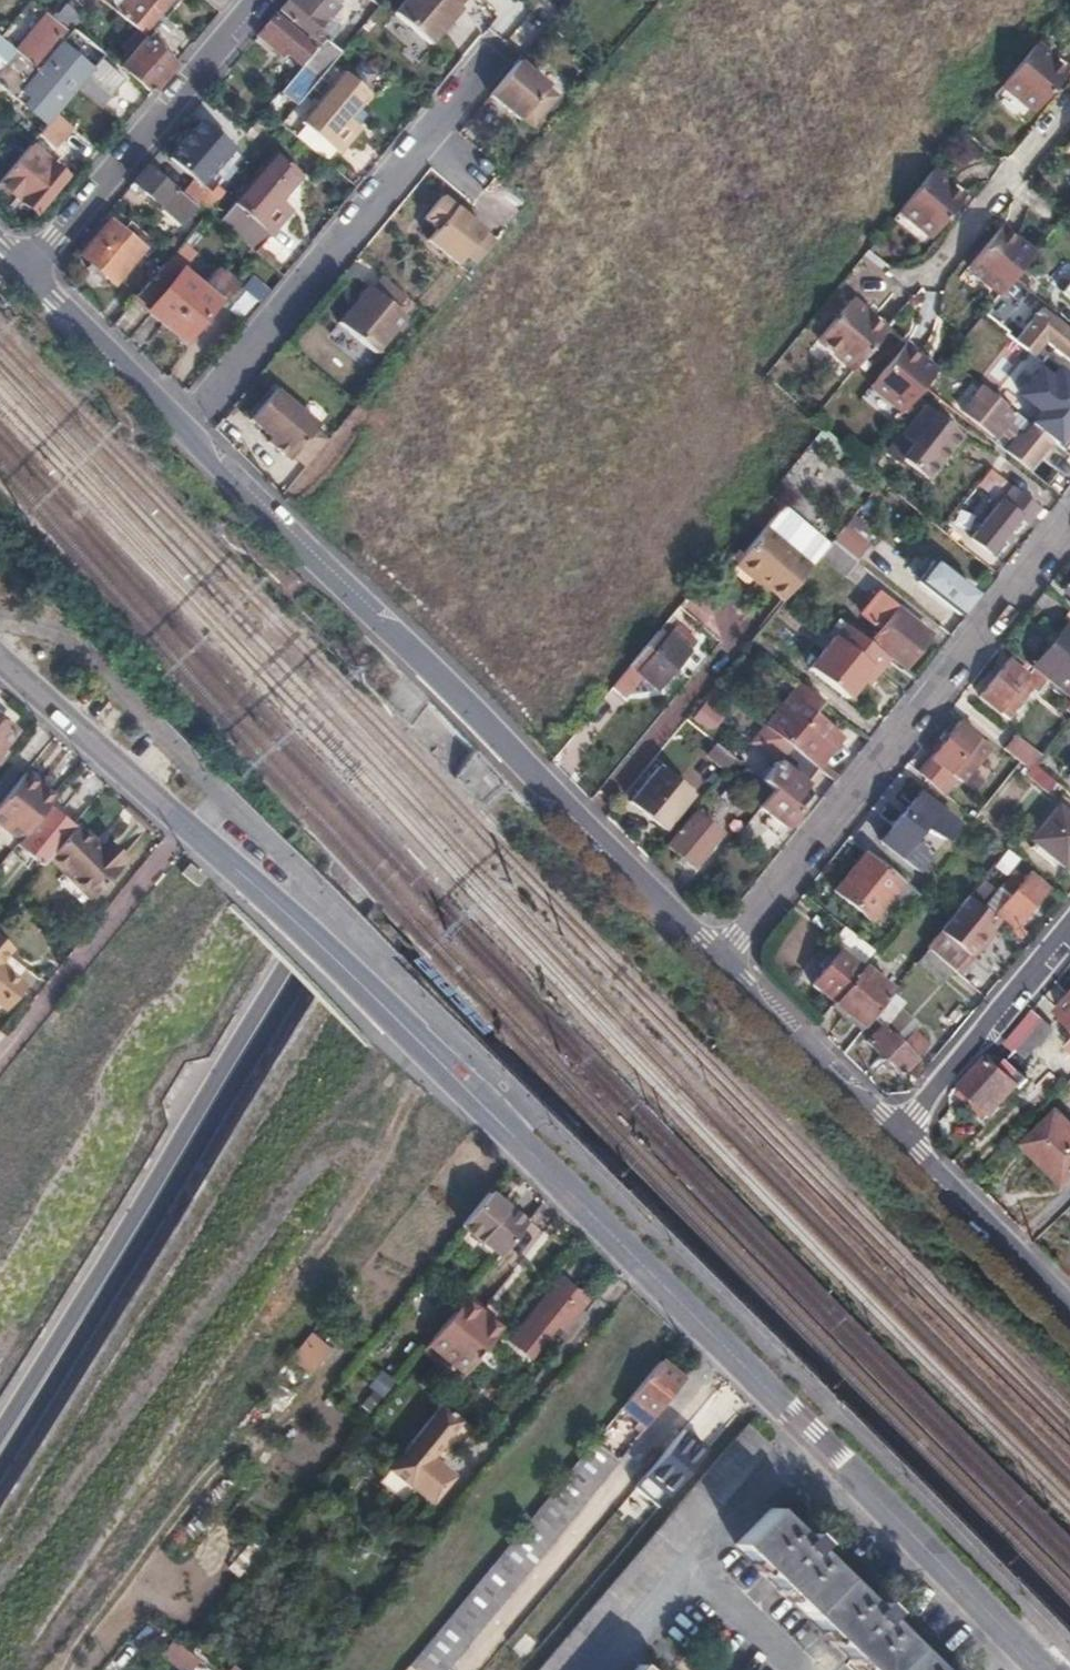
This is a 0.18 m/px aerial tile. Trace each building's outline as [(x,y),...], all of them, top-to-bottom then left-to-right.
[(80,6),(88,12),(98,0),(83,0),(79,5),(80,6)] [(144,36),(173,0),(139,0),(123,19),(144,36)] [(219,13),(230,0),(204,0),(219,13)] [(296,107),(342,52),(329,41),(319,32),(327,22),(329,22),(333,17),(340,8),(333,0),(291,0),(281,11),(308,34),(307,37),(318,47),(316,49),(307,61),(303,65),(284,87),(280,93),(296,107)] [(394,13),(425,39),(430,43),(460,7),(458,5),(455,3),(452,0),(404,0),(394,13)] [(55,19),(70,32),(73,29),(88,12),(80,6),(74,11),(67,6),(55,19)] [(46,12),(14,49),(38,70),(70,32),(55,19),(46,12)] [(316,49),(276,16),(259,37),(284,57),(288,52),(303,65),(307,61),(316,49)] [(341,23),(333,17),(329,22),(327,22),(319,32),(329,41),(337,31),(341,23)] [(21,105),(45,125),(55,113),(75,89),(101,60),(104,56),(73,29),(70,32),(38,70),(14,49),(0,37),(0,87),(21,105)] [(121,66),(152,93),(177,63),(146,38),(121,66)] [(1038,44),(1006,83),(1036,107),(1067,70),(1038,44)] [(75,89),(103,110),(127,81),(101,60),(75,89)] [(550,85),(520,61),(516,66),(492,94),(522,119),(524,117),(535,127),(560,98),(549,88),(550,85)] [(346,73),(304,123),(339,152),(358,127),(349,118),(369,93),(346,73)] [(55,113),(45,125),(35,137),(48,147),(56,145),(72,127),(55,113)] [(170,157),(171,158),(187,172),(200,183),(231,147),(201,121),(183,142),(170,157)] [(26,197),(21,201),(35,213),(59,185),(42,171),(46,166),(25,149),(3,176),(26,197)] [(233,204),(216,223),(234,239),(247,250),(255,256),(293,211),(283,201),(304,177),(276,154),(233,204)] [(42,171),(59,185),(63,180),(46,166),(42,171)] [(148,167),(130,188),(138,193),(140,192),(182,227),(197,207),(181,194),(148,167)] [(934,170),(903,209),(933,235),(964,196),(934,170)] [(0,180),(0,183),(21,201),(26,197),(3,176),(0,180)] [(218,201),(192,180),(181,194),(197,207),(206,215),(209,212),(218,201)] [(456,267),(484,235),(441,199),(423,220),(436,230),(427,241),(456,267)] [(157,244),(131,221),(122,231),(111,221),(82,254),(90,261),(88,264),(104,277),(106,274),(115,281),(140,251),(147,256),(157,244)] [(970,265),(1003,292),(1015,279),(1035,254),(1001,227),(970,265)] [(172,256),(134,302),(184,342),(230,284),(214,270),(200,286),(181,270),(195,253),(183,242),(172,256)] [(1062,289),(1069,278),(1069,263),(1064,259),(1049,280),(1062,289)] [(401,296),(380,277),(372,287),(397,309),(406,299),(401,296)] [(372,287),(370,285),(339,321),(375,352),(406,316),(397,309),(372,287)] [(818,338),(857,369),(889,330),(851,299),(818,338)] [(1019,340),(1035,354),(1047,340),(1069,359),(1069,333),(1044,311),(1019,340)] [(987,317),(966,342),(982,356),(1003,330),(987,317)] [(874,383),(907,410),(927,387),(938,372),(906,344),(874,383)] [(1064,450),(1069,442),(1069,432),(1067,430),(1069,427),(1069,374),(1050,358),(1011,408),(1016,413),(1034,426),(1053,441),(1064,450)] [(1011,408),(983,386),(963,411),(996,437),(1001,432),(1011,440),(1003,450),(1028,470),(1053,441),(1034,426),(1025,437),(1008,423),(1016,413),(1011,408)] [(312,435),(315,431),(273,395),(248,425),(269,443),(265,447),(287,465),(290,461),(312,435)] [(926,407),(902,437),(913,446),(902,458),(927,479),(961,437),(926,407)] [(325,446),(312,435),(290,461),(303,471),(308,466),(325,446)] [(1036,508),(1002,480),(992,492),(1003,502),(974,539),(990,553),(1020,517),(1025,521),(1036,508)] [(758,580),(784,601),(797,585),(819,557),(827,547),(781,509),(734,566),(756,582),(758,580)] [(875,531),(855,514),(845,526),(866,542),(875,531)] [(866,542),(845,526),(831,542),(856,560),(858,562),(870,546),(866,542)] [(831,542),(827,547),(819,557),(843,576),(856,560),(831,542)] [(935,562),(920,581),(959,613),(974,593),(935,562)] [(878,593),(862,612),(882,628),(872,640),(905,666),(930,634),(878,593)] [(876,672),(887,658),(843,623),(809,668),(845,698),(860,680),(869,668),(876,672)] [(1046,679),(1060,689),(1069,676),(1069,625),(1068,623),(1033,667),(1046,679)] [(677,624),(666,637),(657,630),(612,686),(624,696),(641,674),(658,687),(696,640),(677,624)] [(1033,667),(1016,654),(996,678),(992,675),(987,682),(991,685),(982,697),(999,711),(1002,708),(1010,715),(1033,688),(1036,691),(1046,679),(1033,667)] [(865,684),(876,672),(869,668),(860,680),(865,684)] [(803,685),(769,728),(791,747),(818,769),(843,737),(816,714),(824,702),(803,685)] [(715,731),(723,710),(700,702),(692,722),(715,731)] [(14,732),(0,720),(0,748),(14,732)] [(957,720),(916,770),(925,777),(946,795),(959,778),(965,782),(992,748),(957,720)] [(1015,735),(1004,749),(1020,763),(1029,770),(1034,765),(1041,755),(1015,735)] [(723,770),(734,756),(715,742),(705,756),(723,770)] [(775,789),(761,806),(786,826),(798,810),(791,804),(818,769),(791,747),(764,780),(772,787),(775,789)] [(756,774),(749,768),(740,777),(744,780),(748,783),(756,774)] [(659,769),(632,802),(662,828),(691,795),(659,769)] [(55,797),(24,771),(0,801),(0,823),(20,840),(47,806),(55,797)] [(748,783),(744,780),(729,798),(742,806),(764,780),(756,774),(748,783)] [(878,837),(917,789),(903,777),(863,825),(878,837)] [(751,813),(772,787),(764,780),(742,806),(751,813)] [(921,794),(883,842),(921,872),(932,858),(915,839),(924,829),(946,841),(959,825),(921,794)] [(18,843),(43,864),(50,855),(72,827),(47,806),(20,840),(18,843)] [(1032,838),(1051,854),(1054,850),(1068,861),(1069,859),(1069,816),(1058,806),(1032,838)] [(695,814),(667,846),(691,866),(719,833),(695,814)] [(769,846),(773,822),(745,818),(741,842),(769,846)] [(93,839),(76,822),(72,827),(50,855),(68,874),(61,882),(82,903),(118,863),(118,858),(104,844),(101,847),(96,852),(88,844),(93,839)] [(101,847),(93,839),(88,844),(96,852),(101,847)] [(901,881),(865,852),(836,889),(870,918),(901,881)] [(188,865),(180,874),(195,887),(202,878),(188,865)] [(1013,890),(992,916),(1018,937),(1023,931),(1016,924),(1044,888),(1027,874),(1023,879),(1014,872),(1004,883),(1010,889),(1011,888),(1013,890)] [(982,879),(968,896),(980,905),(993,888),(982,879)] [(968,896),(927,947),(945,962),(963,940),(975,949),(987,934),(979,927),(990,914),(980,905),(968,896)] [(842,950),(814,984),(834,1002),(863,965),(873,952),(865,944),(845,927),(834,942),(842,950)] [(4,1008),(25,983),(17,976),(25,965),(12,954),(16,949),(0,937),(0,1004),(4,1008)] [(927,947),(916,961),(942,983),(953,970),(945,962),(927,947)] [(863,965),(834,1002),(863,1026),(892,989),(863,965)] [(834,1002),(830,1008),(859,1031),(863,1026),(834,1002)] [(1060,1013),(1069,1025),(1069,1003),(1060,1013)] [(1033,1011),(1011,1037),(1014,1040),(1009,1046),(1016,1051),(1041,1021),(1042,1019),(1033,1011)] [(895,1012),(880,1026),(898,1044),(914,1031),(895,1012)] [(1017,1052),(1025,1060),(1050,1030),(1041,1021),(1016,1051),(1017,1052)] [(898,1044),(880,1026),(867,1039),(898,1072),(928,1045),(914,1031),(898,1044)] [(1009,1061),(1024,1076),(1032,1066),(1025,1060),(1017,1052),(1009,1061)] [(1015,1085),(1020,1089),(1027,1079),(1024,1076),(1009,1061),(1001,1069),(992,1060),(991,1059),(965,1087),(992,1111),(1015,1085)] [(908,1075),(914,1082),(926,1070),(919,1064),(908,1075)] [(1026,1146),(1062,1184),(1069,1177),(1069,1126),(1058,1114),(1026,1146)] [(528,1220),(491,1189),(465,1223),(501,1254),(528,1220)] [(561,1279),(513,1339),(531,1354),(558,1322),(563,1326),(586,1299),(561,1279)] [(469,1370),(503,1327),(467,1297),(432,1341),(469,1370)] [(310,1374),(335,1348),(313,1329),(289,1355),(310,1374)] [(685,1381),(661,1362),(632,1396),(650,1411),(641,1423),(646,1427),(685,1381)] [(372,1411),(395,1380),(383,1371),(359,1401),(372,1411)] [(442,1403),(399,1455),(390,1466),(418,1489),(434,1501),(454,1477),(445,1470),(431,1458),(462,1420),(442,1403)] [(658,1478),(672,1491),(728,1422),(715,1410),(658,1478)] [(603,1638),(685,1543),(769,1444),(746,1425),(674,1511),(600,1595),(537,1669),(576,1669),(603,1638)] [(594,1441),(555,1488),(503,1554),(457,1610),(419,1655),(437,1669),(446,1669),(493,1614),(556,1535),(618,1461),(594,1441)] [(736,1543),(827,1630),(867,1669),(937,1669),(885,1618),(889,1613),(878,1603),(873,1608),(832,1567),(814,1550),(818,1546),(807,1535),(802,1539),(770,1509),(736,1543)] [(185,1648),(175,1639),(165,1652),(185,1668),(195,1656),(185,1648)] [(407,1669),(437,1669),(419,1655),(407,1669)]
